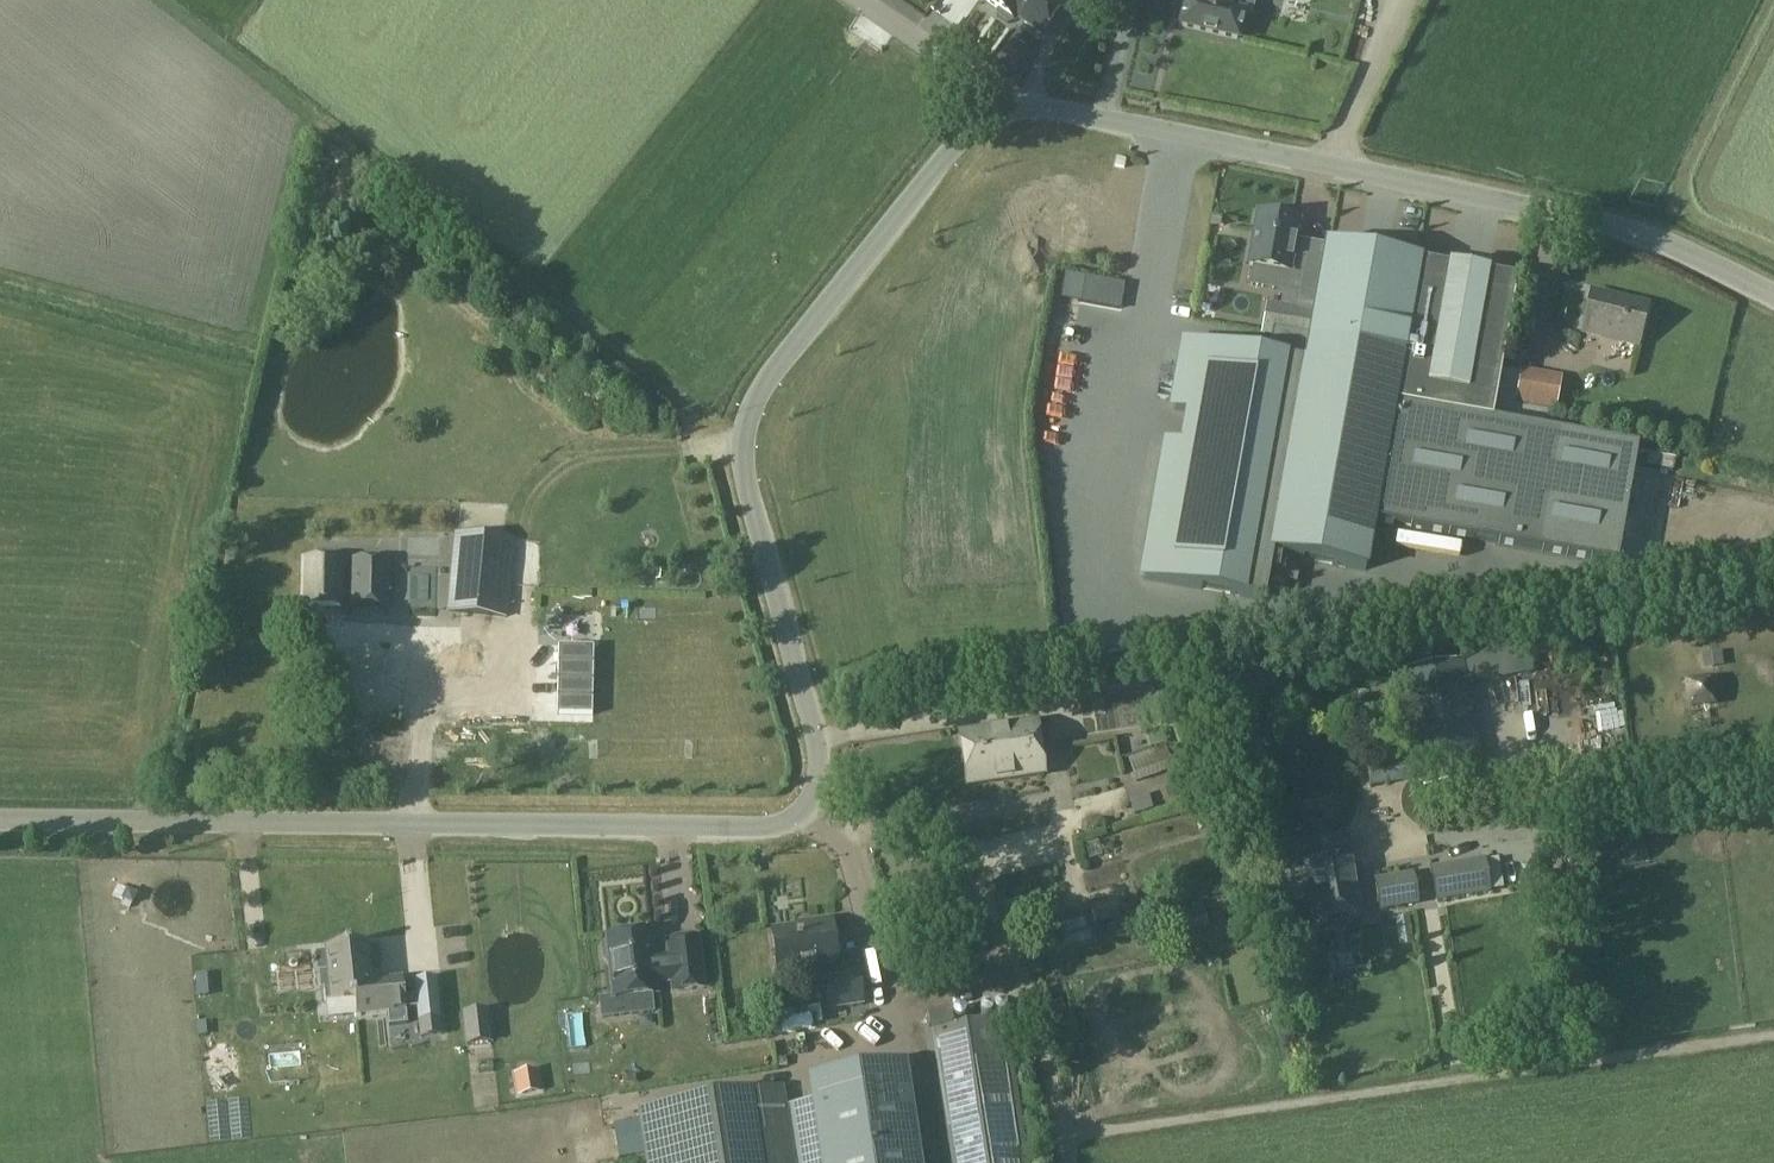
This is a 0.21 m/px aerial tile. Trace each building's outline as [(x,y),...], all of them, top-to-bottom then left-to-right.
[(985,1),(997,10),(996,13),(996,17),(1007,24),(1011,24),(1013,21),(1014,22),(1016,18),(1040,35),(1061,6),(1059,4),(1062,0),(985,0),(985,1)] [(1180,27),(1238,40),(1244,16),(1251,17),(1255,0),(1186,0),(1180,27)] [(1160,34),(1108,32),(1107,80),(1159,82),(1160,34)] [(1258,213),(1249,265),(1289,272),(1290,271),(1303,274),(1306,254),(1293,252),(1299,221),(1258,213)] [(1166,440),(1142,578),(1268,601),(1277,550),(1370,567),(1378,523),(1616,566),(1637,447),(1493,422),(1518,281),(1424,264),(1328,247),(1327,255),(1311,344),(1320,345),(1316,366),(1307,364),(1184,342),(1173,409),(1188,412),(1183,443),(1166,440)] [(1591,292),(1581,331),(1638,344),(1647,306),(1591,292)] [(1521,370),(1515,405),(1556,412),(1562,377),(1521,370)] [(428,540),(429,528),(400,527),(399,539),(428,540)] [(455,532),(447,612),(506,619),(514,538),(455,532)] [(351,558),(348,608),(388,610),(390,560),(351,558)] [(303,559),(303,609),(341,610),(341,559),(303,559)] [(336,643),(333,699),(383,702),(385,672),(397,673),(396,677),(442,680),(444,648),(398,646),(398,651),(386,650),(387,633),(342,630),(341,643),(336,643)] [(593,647),(558,647),(557,715),(592,716),(593,647)] [(1036,723),(959,735),(963,761),(1040,749),(1036,723)] [(1165,746),(1128,759),(1136,782),(1173,769),(1172,768),(1183,764),(1176,745),(1166,749),(1165,746)] [(1040,749),(963,761),(967,787),(1044,775),(1040,749)] [(1478,754),(1417,765),(1420,779),(1422,790),(1482,780),(1478,754)] [(1210,769),(1175,778),(1181,801),(1216,791),(1210,769)] [(1269,831),(1250,834),(1252,848),(1271,845),(1269,831)] [(1345,840),(1303,848),(1316,921),(1358,913),(1345,840)] [(1484,859),(1429,868),(1433,890),(1435,903),(1491,893),(1485,859),(1484,859)] [(1411,876),(1375,882),(1379,910),(1415,905),(1411,876)] [(1114,901),(1091,908),(1097,926),(1120,919),(1114,901)] [(807,927),(772,932),(777,972),(797,970),(798,974),(800,976),(812,975),(813,972),(813,968),(836,965),(830,920),(806,923),(807,927)] [(605,944),(601,948),(603,958),(607,961),(609,961),(614,999),(656,995),(655,985),(672,983),(673,993),(704,989),(698,940),(667,943),(670,964),(653,966),(649,933),(607,938),(607,944),(605,944)] [(328,973),(318,974),(320,991),(323,991),(325,1003),(354,1000),(356,1017),(388,1014),(405,1012),(405,1010),(417,1009),(418,1022),(440,1020),(436,982),(414,984),(416,997),(404,999),(402,979),(370,982),(366,944),(325,948),(328,973)] [(376,945),(375,974),(401,975),(402,945),(376,945)] [(516,967),(541,971),(544,948),(532,946),(530,960),(518,959),(516,967)] [(858,976),(825,981),(829,1009),(862,1004),(858,976)] [(474,981),(475,1009),(507,1008),(507,1019),(538,1018),(536,979),(474,981)] [(486,1012),(462,1015),(465,1045),(489,1042),(486,1012)] [(925,1033),(945,1162),(1027,1162),(1005,1020),(953,1028),(951,1015),(926,1019),(928,1032),(925,1033)] [(537,1069),(515,1073),(518,1093),(540,1090),(537,1069)] [(787,1107),(795,1162),(917,1162),(903,1069),(813,1083),(816,1103),(787,1107)] [(613,1124),(618,1159),(646,1154),(647,1162),(795,1162),(787,1107),(784,1087),(639,1108),(641,1120),(613,1124)]
